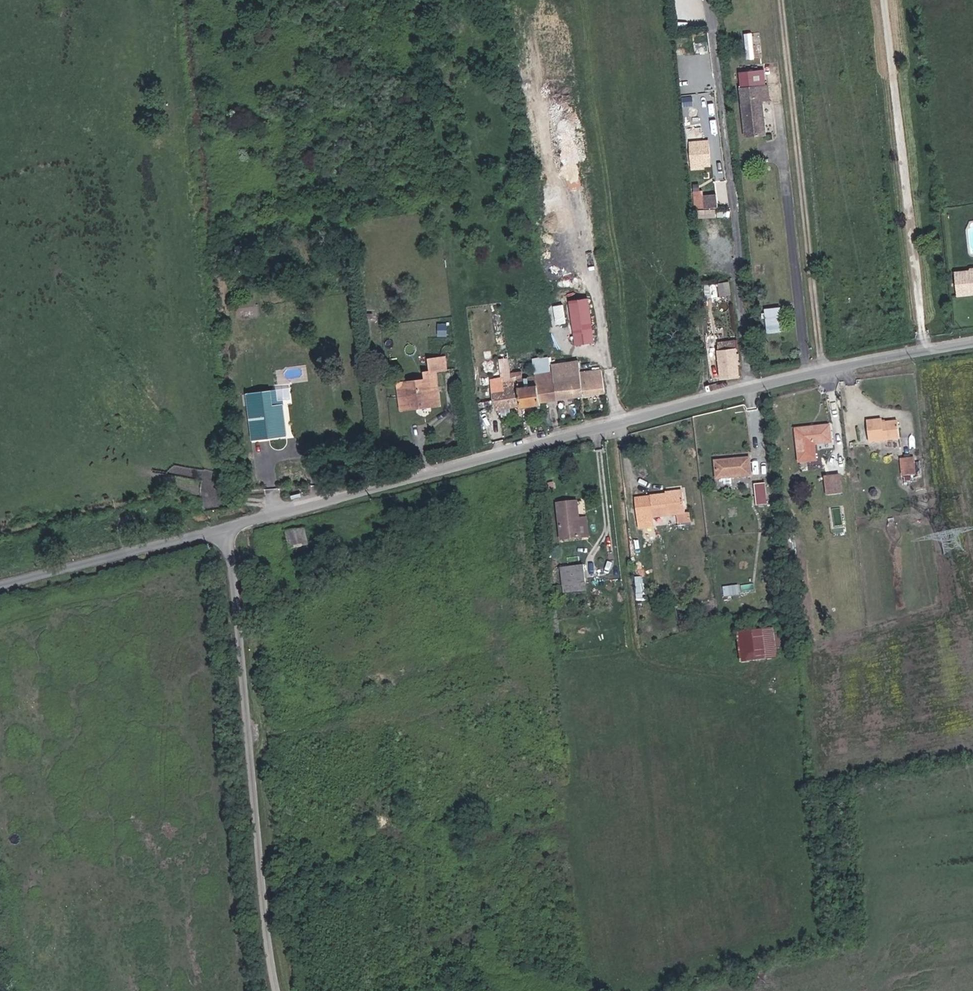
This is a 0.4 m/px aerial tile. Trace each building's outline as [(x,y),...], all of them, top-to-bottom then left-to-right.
[(747,58),(755,57),(752,31),(744,32),(747,58)] [(765,102),(763,85),(736,88),(741,138),(760,136),(757,103),(765,102)] [(710,139),(690,139),(689,167),(710,167),(710,139)] [(694,207),(702,207),(702,189),(694,189),(694,207)] [(715,217),(716,208),(697,206),(696,215),(715,217)] [(966,271),(962,269),(949,270),(951,292),(972,290),(972,270),(966,271)] [(704,283),(705,296),(731,295),(730,281),(704,283)] [(563,301),(567,331),(573,330),(577,329),(586,328),(580,299),(563,301)] [(768,328),(767,315),(765,316),(764,310),(753,311),(756,337),(768,335),(767,328),(768,328)] [(775,315),(767,315),(768,328),(776,326),(775,315)] [(573,330),(567,331),(568,344),(587,340),(586,328),(577,329),(573,330)] [(733,375),(731,348),(713,349),(716,377),(733,375)] [(543,360),(526,363),(530,384),(533,403),(595,393),(593,371),(575,373),(574,366),(560,367),(560,360),(554,360),(555,369),(548,369),(548,375),(545,375),(543,360)] [(423,380),(425,394),(406,396),(405,389),(396,390),(399,416),(436,413),(433,379),(444,378),(443,365),(428,367),(429,379),(423,380)] [(510,378),(504,379),(496,381),(497,390),(488,391),(491,408),(514,405),(511,388),(510,378)] [(487,382),(488,391),(497,390),(496,381),(487,382)] [(514,407),(534,404),(533,403),(530,384),(511,388),(514,405),(514,407)] [(424,387),(405,389),(406,396),(425,394),(424,387)] [(270,404),(269,388),(245,390),(250,435),(274,433),(286,432),(282,403),(270,404)] [(857,420),(858,438),(889,435),(888,420),(870,422),(870,419),(857,420)] [(808,425),(810,443),(820,442),(818,424),(808,425)] [(786,445),(810,443),(808,425),(784,427),(786,445)] [(893,472),(902,471),(906,471),(904,454),(891,455),(893,472)] [(736,458),(702,462),(704,479),(738,476),(736,458)] [(828,473),(812,474),(814,491),(829,490),(828,473)] [(741,484),(743,507),(756,506),(754,483),(741,484)] [(656,496),(673,494),(673,486),(656,488),(656,493),(656,496)] [(675,511),(673,494),(656,496),(656,493),(626,497),(629,527),(644,525),(643,516),(664,513),(665,522),(680,521),(679,511),(675,511)] [(573,537),(573,535),(571,512),(571,499),(550,502),(554,539),(573,537)] [(582,535),(582,533),(580,512),(571,512),(573,535),(582,535)] [(317,513),(278,524),(286,550),(312,542),(309,531),(321,528),(317,513)] [(578,582),(576,565),(552,567),(554,585),(578,582)] [(724,595),(740,593),(738,583),(723,586),(724,595)] [(734,661),(767,656),(763,625),(732,629),(734,661)]
